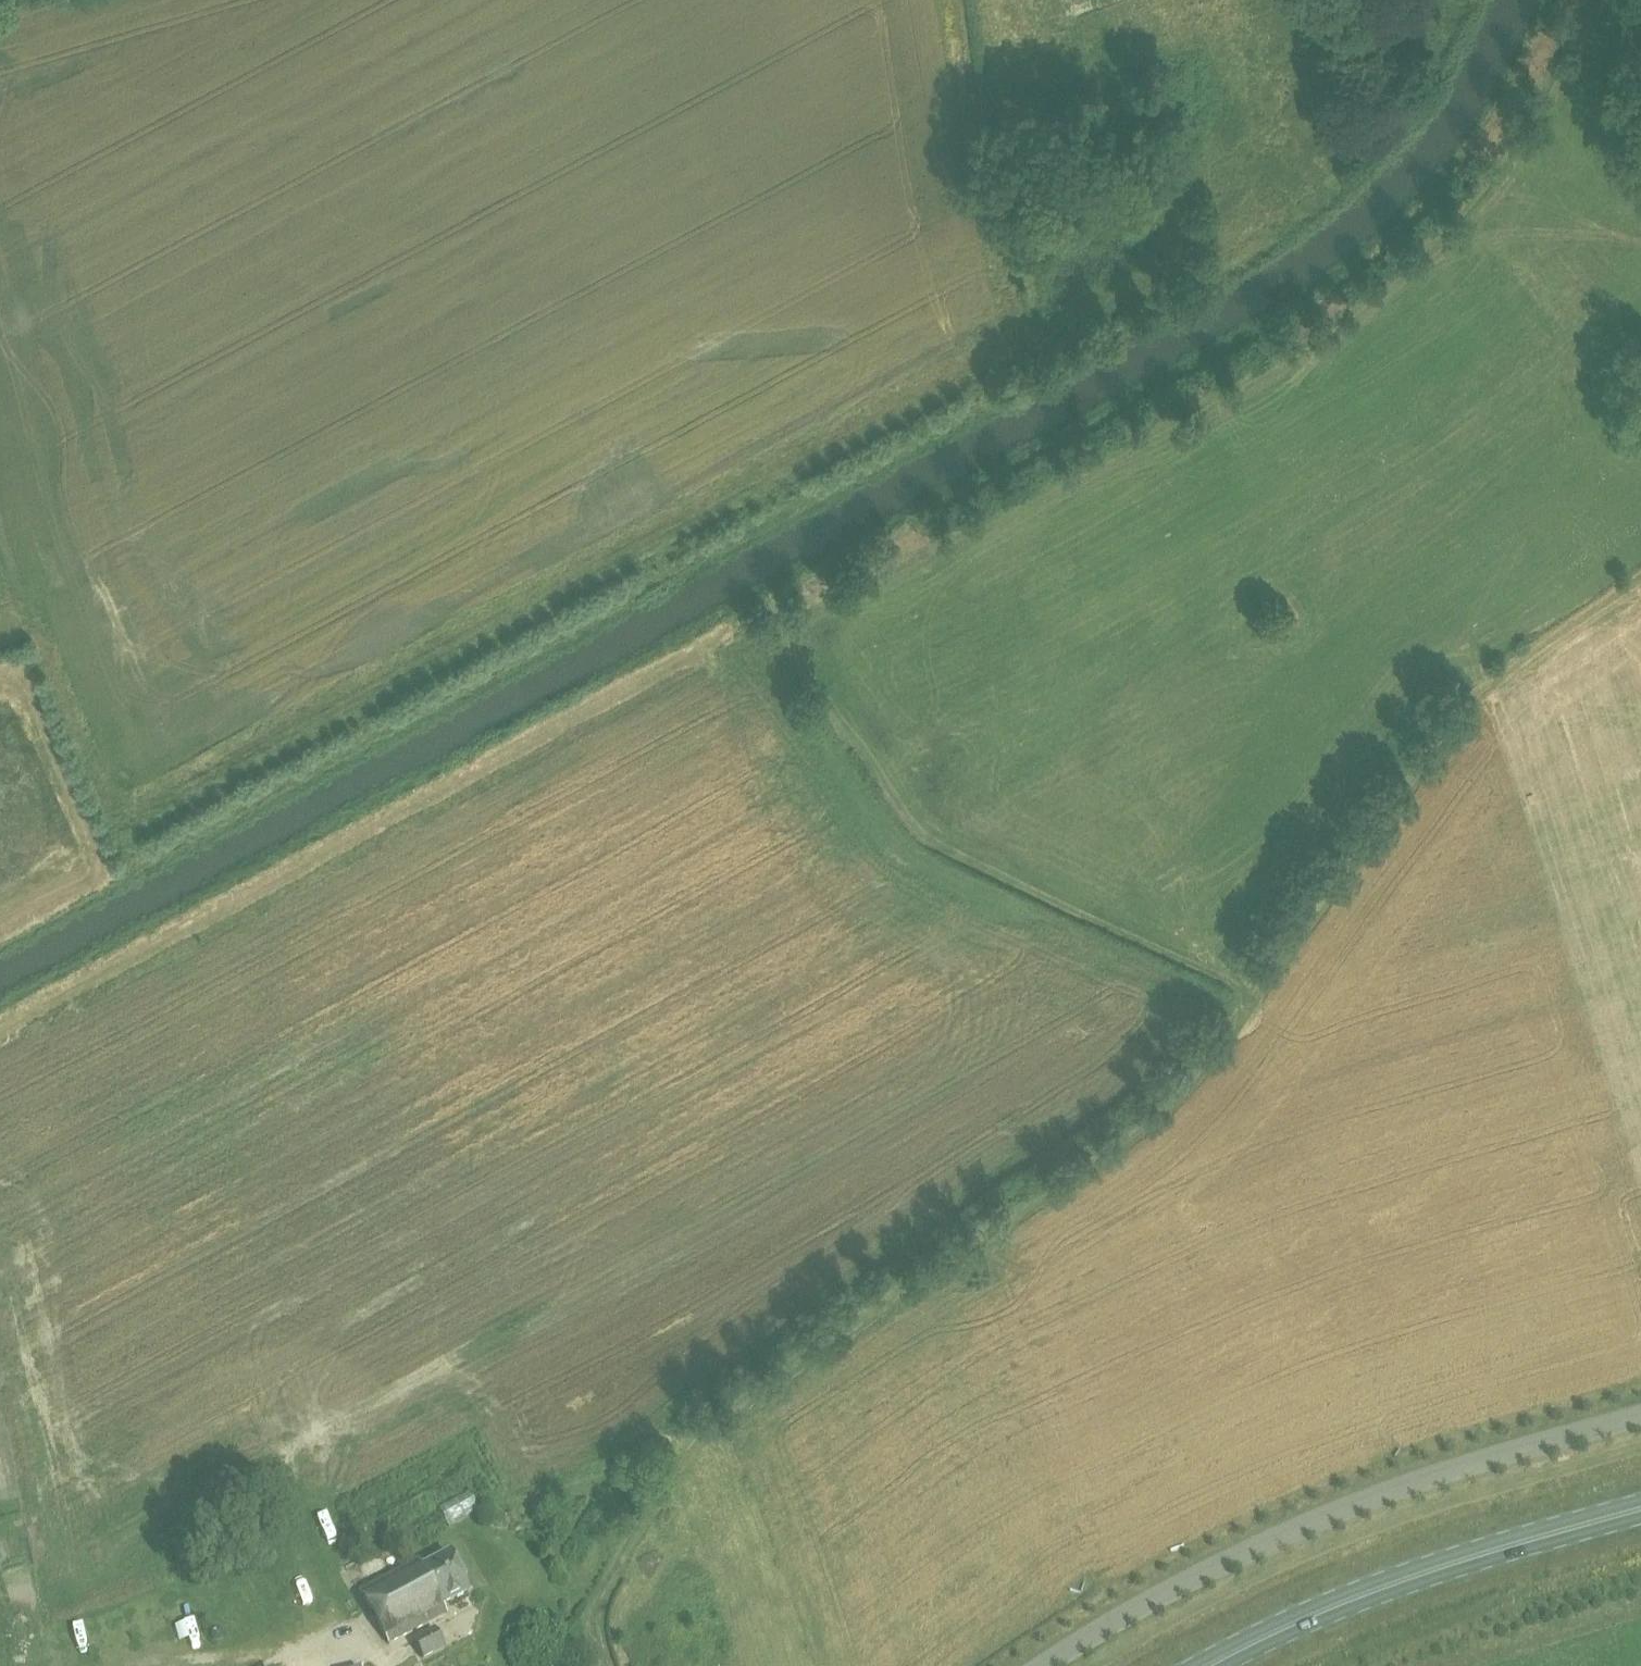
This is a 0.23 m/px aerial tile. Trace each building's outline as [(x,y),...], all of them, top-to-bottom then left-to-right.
[(360,1592),(388,1645),(446,1613),(442,1606),(469,1592),(449,1554),(422,1568),(418,1560),(360,1592)] [(413,1639),(425,1660),(446,1648),(435,1627),(413,1639)]
